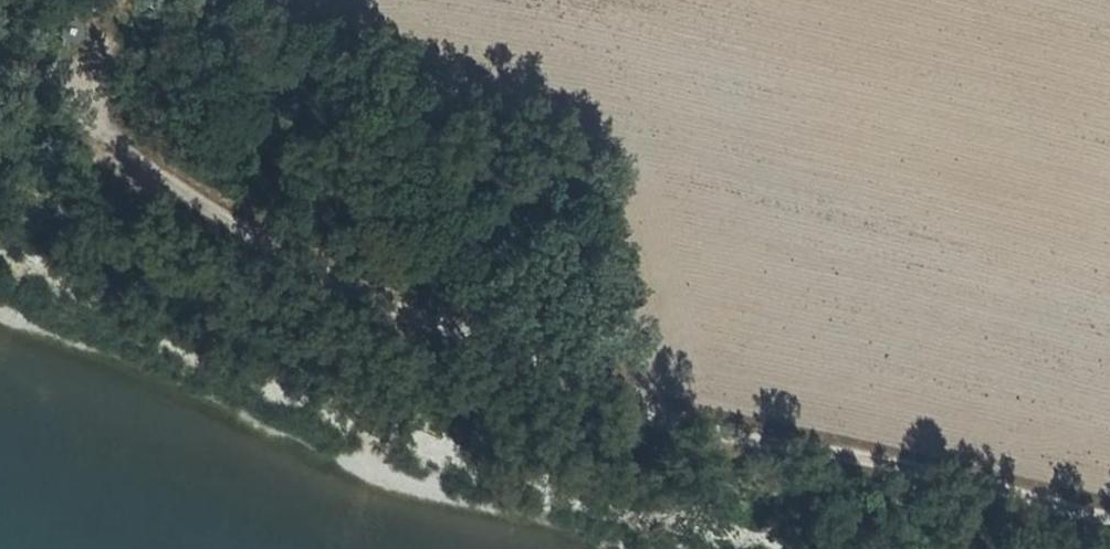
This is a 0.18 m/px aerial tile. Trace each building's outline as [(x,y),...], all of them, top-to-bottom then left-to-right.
[(58,32),(59,37),(62,41),(68,42),(73,39),(76,34),(74,29),(70,25),(65,24),(60,27),(58,32)] [(281,99),(279,105),(281,110),(287,114),(293,113),(297,109),(297,102),(293,98),(287,96),(281,99)] [(523,197),(522,204),(525,209),(530,211),(536,210),(539,205),(539,199),(534,195),(528,194),(523,197)]
